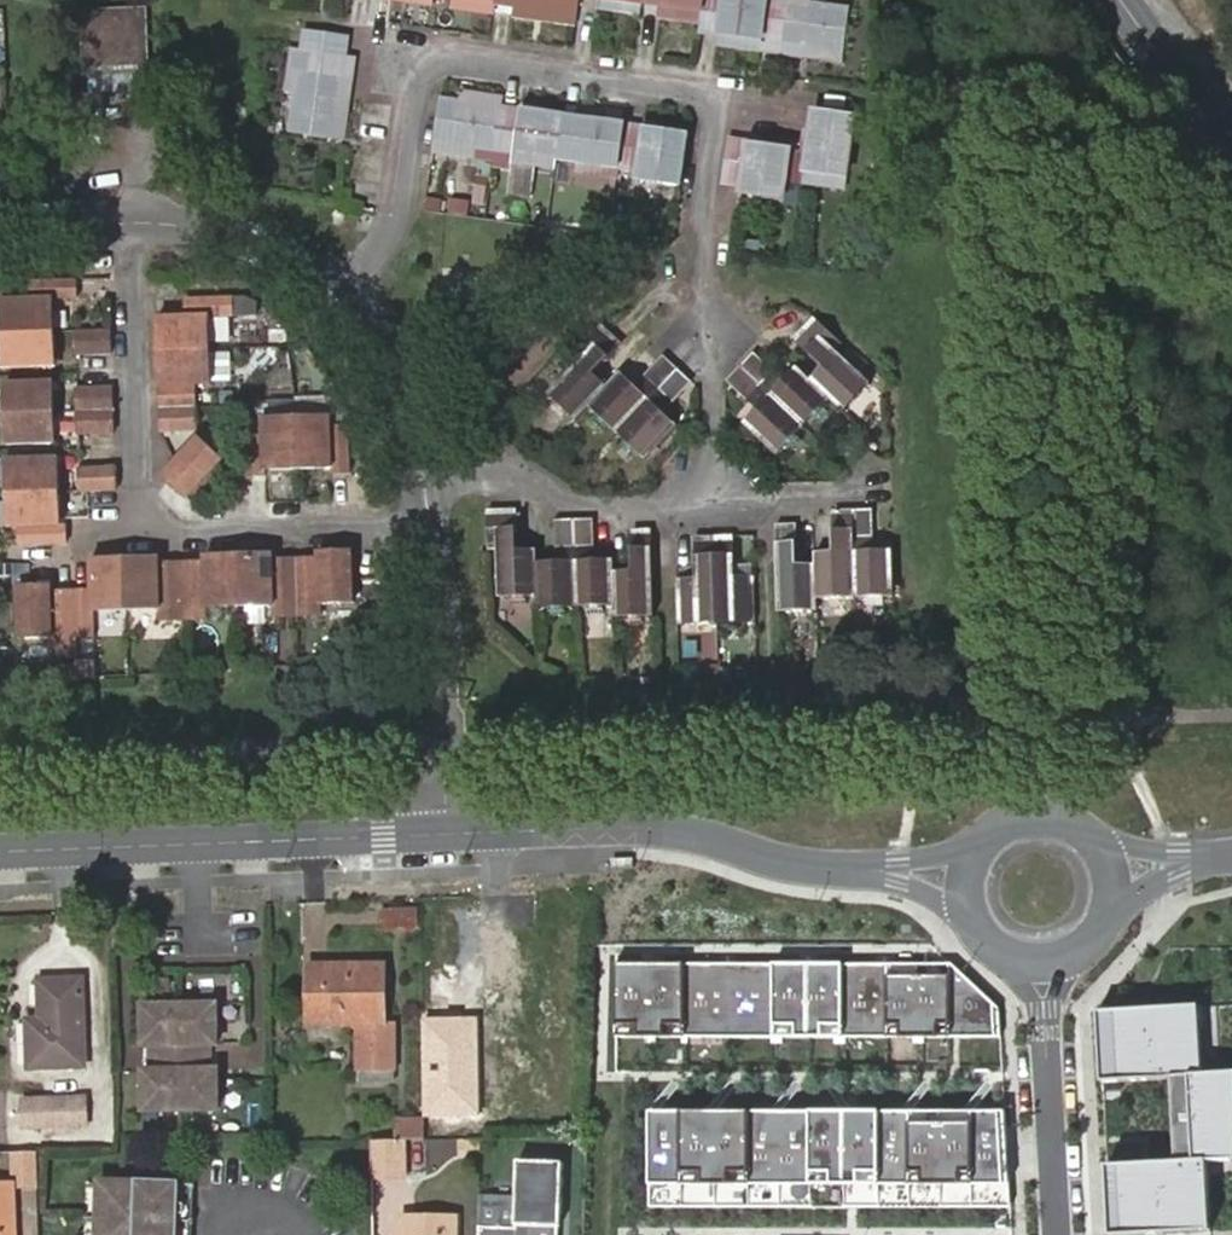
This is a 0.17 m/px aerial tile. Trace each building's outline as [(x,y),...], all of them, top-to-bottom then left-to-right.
[(472,0),(454,0),(453,8),(473,10),(475,0),(472,0)] [(496,0),(472,0),(475,0),(473,10),(494,13),(495,3),(496,0)] [(495,3),(516,6),(514,17),(535,19),(536,9),(557,12),(555,22),(575,25),(578,0),(496,0),(495,3)] [(618,11),(620,0),(619,0),(599,0),(598,8),(618,11)] [(641,0),(619,0),(620,0),(618,11),(639,13),(640,3),(641,0)] [(640,3),(661,6),(682,9),(680,19),(702,22),(705,0),(641,0),(640,3)] [(767,0),(705,0),(702,22),(701,32),(721,35),(741,37),(739,48),(760,50),(767,0)] [(760,50),(802,56),(804,46),(824,49),(822,60),(843,63),(850,11),(810,6),(789,3),(790,0),(767,0),(760,50)] [(682,9),(661,6),(660,16),(680,19),(682,9)] [(536,9),(535,19),(555,22),(557,12),(536,9)] [(87,67),(136,67),(135,17),(87,17),(87,67)] [(303,51),(344,57),(347,37),(306,31),(303,51)] [(741,37),(721,35),(719,45),(739,48),(741,37)] [(804,46),(802,56),(822,60),(824,49),(804,46)] [(303,51),(293,50),(290,70),(301,72),(298,92),(292,133),(343,140),(346,120),(336,118),(341,77),(352,79),(354,58),(344,57),(303,51)] [(287,91),(298,92),(301,72),(290,70),(287,91)] [(336,118),(346,120),(352,79),(341,77),(336,118)] [(462,93),(460,103),(480,106),(482,96),(462,93)] [(441,101),(434,151),(494,160),(501,109),(503,99),(482,96),(480,106),(460,103),(441,101)] [(520,102),(519,111),(541,114),(543,105),(520,102)] [(494,160),(493,165),(515,168),(516,163),(556,168),(558,158),(564,117),(541,114),(519,111),(501,109),(494,160)] [(580,120),(603,123),(604,114),(581,111),(580,120)] [(847,179),(856,118),(815,112),(809,152),(805,183),(825,186),(826,176),(847,179)] [(619,177),(620,166),(626,126),(603,123),(580,120),(564,117),(558,158),(580,161),(577,172),(619,177)] [(643,128),(665,132),(666,123),(644,120),(643,128)] [(639,181),(678,186),(686,135),(665,132),(643,128),(626,126),(620,166),(641,169),(639,181)] [(783,201),(790,149),(730,141),(724,182),(744,184),(743,195),(783,201)] [(845,189),(847,179),(826,176),(825,186),(845,189)] [(75,280),(35,281),(29,282),(29,300),(1,301),(3,334),(54,333),(53,299),(76,298),(75,280)] [(233,316),(233,299),(186,300),(186,316),(158,317),(159,348),(210,348),(209,316),(233,316)] [(816,344),(823,336),(810,323),(803,330),(816,344)] [(613,337),(606,330),(594,344),(600,350),(613,337)] [(831,357),(837,349),(823,336),(816,344),(803,330),(789,345),(815,367),(816,377),(811,381),(833,401),(847,414),(868,391),(831,357)] [(76,356),(111,355),(110,331),(75,332),(76,356)] [(54,333),(3,334),(4,369),(55,367),(54,333)] [(600,350),(594,344),(580,358),(587,364),(552,402),(575,423),(588,409),(608,389),(603,384),(602,374),(626,349),(613,337),(600,350)] [(211,379),(210,348),(159,348),(161,406),(198,406),(196,379),(211,379)] [(779,379),(753,355),(741,367),(807,428),(833,401),(811,381),(797,368),(788,378),(779,379)] [(630,383),(622,374),(608,389),(588,409),(616,435),(678,370),(664,357),(640,382),(630,383)] [(807,428),(741,367),(728,382),(753,405),(754,415),(746,425),(781,457),(807,428)] [(678,370),(616,435),(643,461),(676,426),(666,417),(666,408),(690,382),(678,370)] [(4,381),(5,414),(53,413),(52,378),(4,381)] [(77,389),(78,412),(113,411),(113,388),(77,389)] [(198,406),(161,406),(162,433),(198,433),(198,406)] [(79,436),(114,434),(113,411),(78,412),(79,436)] [(53,413),(5,414),(7,448),(55,446),(53,413)] [(332,474),(351,472),(349,427),(334,427),(333,417),(298,418),(300,469),(332,468),(332,474)] [(246,430),(248,476),(267,475),(267,470),(300,469),(298,418),(262,419),(263,430),(246,430)] [(163,475),(189,499),(224,461),(197,438),(176,461),(163,475)] [(7,461),(9,495),(60,493),(59,459),(7,461)] [(80,468),(81,492),(88,492),(116,491),(115,466),(80,468)] [(60,493),(9,495),(10,528),(20,528),(20,545),(67,544),(66,525),(61,525),(60,493)] [(516,510),(497,511),(488,511),(489,550),(499,550),(500,600),(539,598),(538,563),(538,550),(524,551),(517,544),(516,510)] [(858,598),(895,597),(894,552),(880,552),(874,545),(872,510),(855,511),(858,598)] [(816,600),(858,598),(855,511),(835,512),(837,546),(831,552),(815,553),(815,565),(816,600)] [(539,598),(540,611),(577,610),(574,520),(557,521),(558,555),(551,562),(538,563),(539,598)] [(574,520),(577,610),(616,608),(615,572),(615,560),(601,560),(594,554),(593,520),(574,520)] [(777,525),(780,613),(816,613),(816,600),(815,565),(803,566),(796,559),(795,525),(777,525)] [(616,608),(617,620),(654,619),(652,530),(633,530),(635,567),(629,572),(615,572),(616,608)] [(678,579),(679,628),(719,627),(716,537),(696,539),(698,572),(691,579),(678,579)] [(716,537),(719,627),(756,626),(754,576),(742,577),(734,571),(733,537),(716,537)] [(355,602),(353,552),(318,553),(318,558),(296,559),(298,620),(323,619),(323,604),(355,602)] [(182,563),(184,623),(208,622),(207,608),(241,607),(239,555),(205,557),(205,562),(182,563)] [(239,555),(241,607),(272,606),(272,621),(298,620),(296,559),(274,560),(273,555),(239,555)] [(125,559),(127,611),(158,609),(159,624),(184,623),(182,563),(160,563),(160,558),(125,559)] [(94,611),(127,611),(125,559),(90,560),(91,591),(72,591),(73,640),(95,639),(94,611)] [(52,654),(74,654),(73,640),(72,591),(53,592),(53,587),(17,588),(18,642),(52,641),(52,654)] [(417,908),(379,910),(381,931),(418,928),(417,908)] [(953,964),(616,962),(616,1032),(1002,1034),(1002,1013),(953,964)] [(384,1025),(383,966),(308,967),(310,1026),(356,1026),(357,1081),(397,1081),(395,1025),(384,1025)] [(85,1067),(81,979),(38,982),(39,1012),(44,1012),(44,1021),(26,1022),(29,1070),(85,1067)] [(200,1043),(210,1044),(216,1043),(215,1004),(143,1004),(143,1043),(150,1044),(160,1044),(159,1068),(150,1067),(144,1068),(144,1107),(216,1107),(216,1068),(209,1067),(200,1067),(200,1043)] [(1099,1013),(1103,1079),(1173,1074),(1178,1157),(1103,1161),(1108,1234),(1213,1234),(1208,1160),(1231,1158),(1231,1073),(1202,1075),(1198,1007),(1140,1010),(1099,1013)] [(476,1017),(425,1018),(427,1120),(478,1119),(476,1017)] [(209,1067),(210,1044),(200,1043),(200,1067),(209,1067)] [(160,1044),(150,1044),(150,1067),(159,1068),(160,1044)] [(81,1100),(19,1102),(19,1127),(81,1126),(81,1100)] [(1010,1108),(650,1110),(650,1206),(852,1205),(1010,1204),(1010,1108)] [(392,1115),(390,1136),(419,1139),(421,1118),(392,1115)] [(390,1141),(370,1141),(371,1177),(389,1176),(390,1141)] [(402,1141),(390,1141),(389,1176),(402,1176),(402,1141)] [(39,1188),(38,1151),(20,1152),(21,1188),(39,1188)] [(478,1227),(478,1234),(559,1234),(559,1227),(560,1225),(556,1225),(556,1218),(562,1213),(564,1163),(518,1162),(516,1228),(478,1227)] [(101,1180),(99,1234),(193,1234),(195,1184),(101,1180)] [(13,1183),(0,1184),(0,1234),(14,1234),(13,1183)] [(402,1234),(413,1234),(413,1218),(402,1218),(402,1234)] [(456,1218),(413,1218),(413,1234),(456,1234),(456,1218)]
